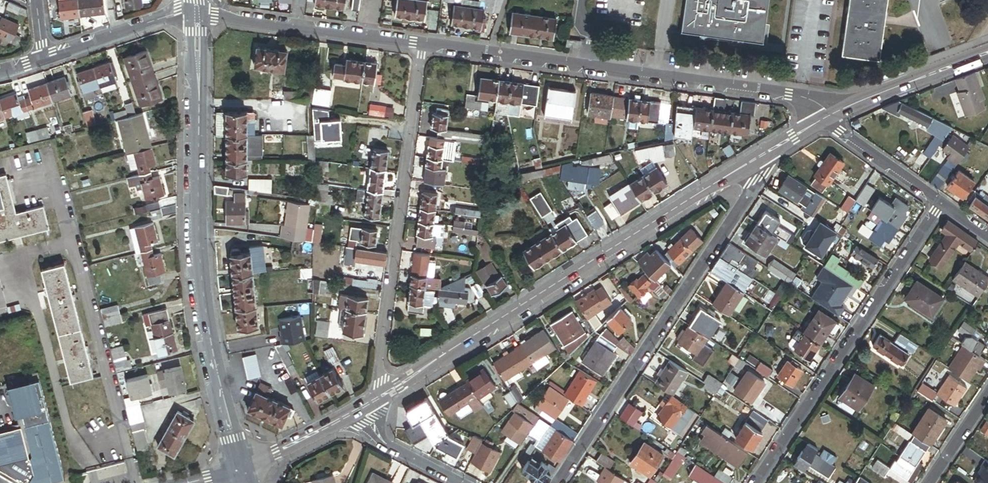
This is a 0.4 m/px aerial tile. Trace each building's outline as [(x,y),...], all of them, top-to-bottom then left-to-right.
[(79,19),(77,1),(67,2),(67,0),(58,0),(60,21),(79,19)] [(77,1),(79,19),(104,16),(102,0),(77,0),(77,1)] [(141,0),(125,0),(126,10),(142,8),(141,0)] [(315,3),(315,5),(344,9),(345,0),(315,0),(315,3)] [(352,10),(359,11),(360,0),(353,0),(352,10)] [(414,0),(396,0),(394,17),(424,21),(427,2),(414,0)] [(503,0),(488,0),(487,10),(499,12),(503,0)] [(682,32),(734,39),(763,43),(765,28),(769,0),(686,0),(682,32)] [(842,55),(878,60),(883,23),(886,0),(849,0),(842,55)] [(8,4),(5,11),(17,16),(21,9),(8,4)] [(461,7),(454,6),(451,25),(476,28),(482,29),(483,17),(484,10),(461,7)] [(556,19),(512,13),(509,34),(553,39),(556,19)] [(484,32),(486,17),(483,17),(482,29),(476,28),(476,31),(484,32)] [(2,18),(0,22),(0,39),(17,46),(20,39),(14,36),(18,26),(2,18)] [(580,41),(567,39),(566,46),(579,48),(580,41)] [(286,53),(256,49),(253,69),(284,73),(286,53)] [(132,82),(154,75),(146,52),(124,59),(132,82)] [(362,84),(365,64),(346,62),(345,68),(344,81),(362,84)] [(378,66),(365,64),(362,84),(375,86),(378,66)] [(110,65),(94,70),(100,88),(116,83),(115,80),(118,79),(113,65),(110,66),(110,65)] [(334,80),(344,81),(345,68),(336,67),(334,80)] [(100,88),(94,70),(78,75),(84,94),(100,88)] [(975,73),(956,80),(960,92),(957,93),(966,117),(985,109),(981,98),(976,85),(979,84),(975,73)] [(162,99),(154,75),(132,82),(140,106),(162,99)] [(66,79),(46,86),(53,104),(72,98),(66,79)] [(512,84),(499,82),(495,116),(508,117),(512,84)] [(519,119),(523,86),(512,84),(508,117),(519,119)] [(53,104),(46,86),(28,92),(29,96),(31,100),(25,102),(29,112),(53,104)] [(103,97),(100,88),(84,94),(87,103),(103,97)] [(268,93),(268,101),(269,101),(285,101),(311,102),(313,90),(300,90),(300,94),(268,93)] [(551,90),(547,113),(559,114),(560,112),(575,114),(578,94),(551,90)] [(314,91),(312,106),(328,108),(330,93),(314,91)] [(612,119),(615,98),(594,95),(591,117),(612,120),(612,119)] [(29,112),(25,102),(19,104),(18,99),(17,96),(0,101),(0,105),(5,120),(29,112)] [(467,96),(465,110),(480,112),(487,113),(488,106),(474,104),(475,97),(467,96)] [(636,101),(615,98),(612,119),(631,122),(638,123),(640,123),(643,102),(641,102),(642,98),(637,97),(636,101)] [(717,112),(725,114),(727,101),(718,100),(717,112)] [(285,101),(269,101),(269,111),(285,111),(285,101)] [(663,105),(643,102),(640,123),(660,126),(663,105)] [(901,103),(898,102),(885,106),(896,112),(901,103)] [(135,116),(131,103),(125,106),(127,112),(114,116),(116,121),(118,121),(122,120),(135,116)] [(933,119),(901,103),(896,112),(928,128),(933,119)] [(760,106),(746,104),(744,116),(752,118),(758,119),(760,106)] [(673,106),(663,105),(660,126),(669,127),(670,127),(673,106)] [(480,112),(465,110),(464,118),(479,120),(480,112)] [(714,132),(717,112),(698,110),(695,129),(714,132)] [(91,111),(82,114),(87,128),(96,125),(91,111)] [(366,111),(365,117),(380,119),(381,113),(366,111)] [(437,140),(455,143),(456,135),(445,134),(448,113),(436,111),(436,116),(433,116),(431,132),(438,133),(437,140)] [(559,114),(547,113),(547,117),(574,121),(575,114),(560,112),(559,114)] [(725,114),(717,112),(714,132),(734,135),(737,115),(725,114)] [(254,113),(227,113),(227,114),(227,137),(248,137),(254,137),(254,113)] [(227,114),(217,114),(217,137),(227,137),(227,114)] [(151,150),(142,115),(135,116),(122,120),(128,142),(124,143),(127,156),(129,155),(134,154),(151,150)] [(744,116),(737,115),(734,135),(750,137),(752,118),(744,116)] [(947,133),(951,128),(933,119),(928,128),(927,131),(936,136),(943,140),(947,133)] [(128,142),(122,120),(118,121),(124,143),(128,142)] [(689,121),(678,120),(677,128),(676,141),(687,142),(689,121)] [(64,128),(65,135),(73,133),(71,126),(64,128)] [(669,141),(676,141),(677,128),(670,127),(669,127),(669,141)] [(36,132),(39,141),(50,138),(47,129),(36,132)] [(27,135),(29,144),(39,141),(36,132),(27,135)] [(943,148),(952,136),(947,133),(943,140),(939,145),(943,148)] [(456,135),(455,143),(456,143),(490,148),(491,140),(456,135)] [(939,145),(943,140),(936,136),(923,154),(929,159),(939,145)] [(957,163),(968,148),(952,136),(943,148),(950,153),(947,156),(950,158),(957,163)] [(248,157),(248,137),(227,137),(227,162),(247,162),(248,157)] [(248,137),(248,157),(261,157),(262,158),(262,137),(254,137),(248,137)] [(316,162),(314,137),(307,137),(309,162),(310,162),(316,162)] [(430,139),(427,159),(448,162),(453,163),(456,143),(455,143),(437,140),(430,139)] [(720,144),(712,143),(711,157),(719,158),(720,144)] [(649,147),(630,151),(635,159),(651,156),(649,147)] [(665,147),(656,149),(659,161),(668,159),(665,147)] [(152,150),(151,150),(134,154),(138,170),(140,176),(150,174),(149,167),(156,165),(152,150)] [(374,150),(371,170),(386,171),(389,152),(374,150)] [(129,155),(133,171),(138,170),(134,154),(129,155)] [(816,178),(828,186),(829,186),(843,164),(829,155),(823,164),(819,170),(814,177),(816,178)] [(594,160),(595,166),(615,162),(611,157),(594,160)] [(929,184),(938,190),(957,163),(950,158),(946,163),(945,162),(929,184)] [(448,162),(427,159),(424,184),(444,187),(448,162)] [(467,159),(466,165),(486,167),(486,161),(467,159)] [(535,162),(537,171),(544,170),(542,161),(535,162)] [(247,166),(247,162),(227,162),(227,176),(247,176),(247,166)] [(333,164),(316,162),(316,168),(317,184),(326,185),(325,175),(333,174),(333,164)] [(518,164),(509,166),(511,177),(521,175),(518,164)] [(599,187),(601,171),(578,168),(578,169),(573,169),(574,165),(555,169),(560,176),(563,181),(571,182),(569,191),(585,193),(586,191),(592,192),(593,186),(599,187)] [(543,172),(544,179),(560,176),(555,169),(543,172)] [(659,169),(646,177),(656,194),(669,186),(659,169)] [(383,194),(386,171),(371,170),(368,192),(383,194)] [(946,186),(962,197),(969,187),(973,181),(957,170),(946,186)] [(543,172),(516,178),(520,184),(544,179),(543,172)] [(150,174),(140,176),(128,179),(131,188),(137,187),(138,191),(143,190),(146,200),(164,196),(159,178),(152,180),(150,174)] [(5,180),(4,175),(0,177),(0,242),(17,238),(48,230),(42,207),(14,214),(11,202),(5,180)] [(813,193),(787,176),(778,190),(784,195),(783,197),(787,200),(789,197),(797,203),(797,202),(802,205),(800,210),(812,218),(825,199),(814,192),(813,193)] [(656,194),(646,177),(631,186),(632,187),(642,203),(656,194)] [(823,193),(828,186),(816,178),(811,186),(823,193)] [(8,179),(5,180),(11,202),(14,201),(8,179)] [(250,180),(250,191),(254,191),(272,194),(272,180),(250,180)] [(332,186),(326,185),(317,184),(318,201),(318,207),(317,215),(332,217),(335,196),(331,196),(332,186)] [(856,201),(863,206),(874,189),(866,184),(856,201)] [(229,188),(214,186),(214,195),(228,196),(229,188)] [(622,215),(642,203),(632,187),(625,191),(625,189),(620,192),(611,198),(622,215)] [(971,195),(974,191),(969,187),(962,197),(967,201),(971,195)] [(358,190),(356,202),(367,204),(368,195),(365,194),(365,191),(358,190)] [(983,196),(975,191),(974,191),(971,195),(979,201),(983,196)] [(379,221),(383,194),(368,192),(368,195),(367,204),(365,219),(379,221)] [(530,200),(542,219),(553,213),(554,212),(542,192),(530,200)] [(421,210),(435,212),(437,195),(423,193),(421,210)] [(983,196),(979,201),(987,207),(987,197),(984,194),(983,196)] [(245,211),(246,195),(234,195),(234,202),(227,202),(226,224),(248,224),(248,211),(245,211)] [(966,204),(987,219),(987,207),(979,201),(971,195),(967,201),(966,204)] [(178,205),(178,197),(162,201),(162,203),(149,206),(150,213),(178,205)] [(849,197),(841,209),(844,211),(847,213),(856,201),(849,197)] [(882,219),(884,220),(893,207),(890,205),(879,198),(870,211),(881,218),(882,219)] [(885,220),(897,229),(906,216),(903,214),(908,207),(895,198),(890,205),(893,207),(885,220)] [(283,226),(282,238),(313,242),(315,230),(307,229),(310,205),(309,205),(289,203),(286,226),(283,226)] [(612,204),(605,209),(613,220),(620,216),(612,204)] [(150,213),(149,213),(151,222),(178,215),(178,205),(150,213)] [(135,210),(136,216),(149,213),(150,213),(149,206),(135,210)] [(770,206),(766,212),(774,217),(776,214),(772,212),(774,209),(770,206)] [(452,208),(451,214),(481,218),(482,212),(452,208)] [(841,209),(839,208),(828,224),(833,227),(844,211),(841,209)] [(433,225),(435,212),(421,210),(419,223),(433,225)] [(596,211),(587,217),(596,230),(604,225),(596,211)] [(849,214),(847,213),(844,211),(833,227),(831,230),(836,233),(849,214)] [(766,212),(758,224),(773,234),(773,233),(777,227),(781,222),(774,217),(766,212)] [(557,220),(553,213),(542,219),(552,235),(567,226),(564,222),(557,226),(554,222),(557,220)] [(881,218),(872,232),(875,234),(885,220),(884,220),(881,218)] [(552,235),(563,252),(578,242),(579,243),(590,236),(579,219),(567,226),(552,235)] [(883,249),(897,229),(885,220),(875,234),(872,232),(868,238),(883,249)] [(978,243),(948,222),(941,231),(947,236),(930,261),(940,268),(958,242),(971,252),(978,243)] [(431,238),(433,225),(419,223),(416,247),(435,250),(436,238),(431,238)] [(820,257),(836,233),(831,230),(826,227),(821,223),(814,233),(811,232),(807,232),(803,239),(803,243),(806,245),(805,246),(820,257)] [(324,225),(315,224),(315,230),(313,242),(321,243),(324,225)] [(773,234),(758,224),(745,243),(766,257),(779,238),(773,234)] [(137,229),(143,253),(154,250),(152,245),(160,243),(155,225),(137,229)] [(794,239),(777,227),(773,233),(790,245),(794,239)] [(137,229),(132,231),(138,254),(143,253),(137,229)] [(377,231),(363,229),(362,233),(357,233),(355,248),(372,251),(373,245),(375,246),(377,231)] [(845,229),(840,236),(842,237),(849,242),(851,243),(855,236),(845,229)] [(690,230),(680,240),(689,249),(699,239),(690,230)] [(479,236),(478,243),(491,265),(498,261),(490,249),(491,248),(482,235),(479,236)] [(552,235),(523,254),(533,270),(563,252),(552,235)] [(689,249),(691,252),(702,241),(699,239),(689,249)] [(670,250),(663,257),(670,265),(674,269),(691,252),(689,249),(680,240),(674,246),(670,250)] [(856,246),(851,243),(849,242),(848,244),(850,246),(846,252),(850,255),(856,246)] [(758,263),(729,244),(720,258),(745,275),(752,279),(757,272),(753,270),(758,263)] [(872,269),(878,260),(856,246),(850,255),(872,269)] [(251,254),(252,253),(253,269),(266,268),(264,247),(250,249),(251,254)] [(355,248),(347,247),(344,265),(355,267),(366,268),(385,271),(387,253),(372,251),(355,248)] [(154,250),(143,253),(151,287),(162,284),(160,275),(168,273),(163,254),(155,256),(154,250)] [(233,275),(254,274),(253,269),(252,253),(251,254),(242,255),(240,250),(232,251),(232,256),(231,256),(233,275)] [(663,257),(656,251),(650,256),(648,259),(645,256),(637,264),(646,273),(654,281),(670,265),(663,257)] [(428,256),(414,254),(410,287),(424,289),(440,291),(442,290),(442,282),(433,281),(433,280),(426,279),(428,256)] [(831,256),(824,268),(852,287),(858,290),(863,283),(835,265),(838,261),(831,256)] [(745,275),(720,258),(711,271),(728,283),(736,288),(745,275)] [(790,284),(796,274),(775,260),(769,270),(790,284)] [(952,279),(978,297),(987,283),(987,282),(987,279),(964,262),(952,279)] [(490,265),(478,273),(493,297),(507,287),(502,278),(499,279),(490,265)] [(63,266),(40,271),(46,292),(69,383),(92,378),(63,266)] [(837,317),(842,309),(838,306),(852,287),(824,268),(823,267),(815,279),(821,282),(810,298),(837,317)] [(340,269),(339,276),(352,277),(353,271),(340,269)] [(654,281),(646,273),(638,281),(636,279),(629,287),(640,298),(647,291),(645,289),(654,281)] [(259,328),(254,274),(233,275),(239,331),(239,330),(241,336),(249,335),(249,330),(259,328)] [(745,275),(736,288),(743,293),(752,279),(745,275)] [(353,285),(378,289),(379,281),(369,279),(369,281),(354,278),(353,284),(353,285)] [(466,289),(467,279),(458,283),(457,293),(466,294),(466,289)] [(326,291),(339,292),(340,285),(327,283),(328,282),(313,280),(313,293),(326,294),(326,291)] [(645,289),(647,291),(649,293),(652,290),(657,284),(654,281),(645,289)] [(904,300),(931,318),(944,299),(917,281),(904,300)] [(479,299),(485,295),(477,282),(471,286),(479,299)] [(743,293),(736,288),(728,283),(712,306),(729,316),(744,293),(743,293)] [(661,300),(667,294),(662,290),(657,284),(652,290),(661,300)] [(666,286),(662,290),(667,294),(669,296),(673,292),(666,286)] [(424,292),(424,289),(410,287),(407,311),(424,314),(425,307),(422,307),(422,306),(424,292)] [(623,287),(619,290),(626,300),(632,304),(634,302),(623,287)] [(583,298),(576,303),(587,321),(612,304),(602,288),(595,292),(595,291),(585,297),(583,298)] [(471,290),(466,289),(466,294),(457,293),(440,291),(438,302),(458,304),(469,305),(469,302),(473,303),(474,294),(471,290)] [(649,293),(647,291),(640,298),(645,303),(652,296),(649,293)] [(435,293),(424,292),(422,306),(433,307),(435,293)] [(342,309),(367,313),(369,300),(342,296),(340,309),(342,309)] [(118,307),(99,312),(102,320),(120,316),(118,307)] [(622,311),(619,308),(607,320),(619,332),(631,319),(629,317),(627,316),(622,311)] [(367,313),(342,309),(339,327),(344,328),(343,333),(363,336),(367,313)] [(701,309),(690,327),(708,339),(709,340),(721,322),(714,318),(707,313),(701,309)] [(709,309),(707,313),(714,318),(716,314),(709,309)] [(151,327),(154,340),(173,335),(167,311),(141,318),(144,329),(151,327)] [(564,346),(585,332),(572,312),(551,325),(564,346)] [(817,312),(802,334),(804,334),(819,345),(833,323),(817,312)] [(120,316),(102,320),(104,329),(122,324),(120,316)] [(306,339),(302,317),(280,321),(283,335),(280,336),(282,344),(306,339)] [(330,323),(318,321),(316,336),(328,338),(330,323)] [(962,333),(966,336),(970,337),(975,330),(963,322),(957,330),(962,333)] [(708,339),(690,327),(686,331),(680,340),(680,341),(697,353),(699,354),(706,344),(708,339)] [(555,348),(543,329),(520,344),(520,345),(532,363),(536,369),(548,362),(544,356),(555,348)] [(678,339),(680,340),(686,331),(684,329),(678,339)] [(615,346),(620,341),(604,331),(600,336),(615,346)] [(790,347),(793,350),(804,334),(802,334),(798,331),(789,344),(790,347)] [(588,337),(585,332),(564,346),(569,354),(588,337)] [(959,339),(957,341),(960,343),(966,336),(962,333),(961,336),(962,337),(960,340),(959,339)] [(819,345),(804,334),(793,350),(809,360),(819,345)] [(915,344),(899,334),(893,344),(879,335),(872,346),(902,365),(915,344)] [(173,335),(154,340),(159,357),(177,353),(173,335)] [(615,346),(600,336),(596,343),(613,354),(618,347),(615,346)] [(631,356),(636,347),(625,336),(620,341),(615,346),(618,347),(631,356)] [(963,345),(971,350),(971,349),(979,354),(982,350),(984,347),(984,346),(970,337),(966,336),(960,343),(963,345)] [(613,354),(596,343),(595,342),(581,363),(602,378),(616,357),(613,354)] [(284,344),(276,345),(286,366),(287,368),(294,364),(284,344)] [(715,350),(706,344),(699,354),(697,353),(694,358),(705,365),(715,350)] [(504,356),(493,364),(505,381),(532,363),(520,345),(513,350),(508,354),(504,356)] [(963,345),(948,368),(968,380),(972,373),(976,368),(982,358),(971,350),(963,345)] [(322,353),(330,366),(339,361),(331,347),(322,353)] [(121,348),(109,351),(115,373),(129,370),(127,363),(125,363),(121,348)] [(255,354),(242,357),(247,379),(259,376),(255,354)] [(738,360),(732,356),(727,363),(729,364),(733,367),(734,366),(738,360)] [(976,368),(978,369),(984,359),(982,358),(976,368)] [(745,364),(738,360),(734,366),(740,370),(745,364)] [(687,373),(670,362),(664,371),(660,377),(656,384),(672,395),(687,373)] [(796,369),(792,366),(786,362),(777,377),(791,386),(800,372),(796,369)] [(733,367),(729,364),(717,382),(721,385),(733,367)] [(756,372),(767,379),(771,373),(760,366),(756,372)] [(334,368),(321,375),(330,393),(344,385),(334,368)] [(184,392),(179,369),(163,373),(164,373),(156,375),(159,390),(167,388),(169,396),(184,392)] [(483,370),(466,383),(467,384),(477,398),(478,399),(495,387),(483,370)] [(596,381),(580,371),(565,396),(570,398),(583,406),(587,399),(586,399),(596,381)] [(763,384),(747,373),(734,392),(750,403),(763,384)] [(972,373),(968,380),(980,389),(985,381),(972,373)] [(873,386),(855,374),(839,398),(858,410),(873,386)] [(27,377),(29,384),(7,390),(17,430),(0,435),(0,479),(7,482),(29,482),(31,479),(38,482),(57,482),(63,482),(35,375),(27,377)] [(330,393),(321,375),(307,383),(317,400),(330,393)] [(721,385),(717,382),(706,375),(701,383),(709,388),(716,393),(719,389),(721,385)] [(5,383),(7,390),(29,384),(27,377),(5,383)] [(135,399),(150,396),(145,377),(126,382),(130,401),(122,403),(125,412),(137,409),(135,399)] [(966,388),(950,377),(937,395),(954,407),(966,388)] [(285,382),(291,393),(298,390),(292,378),(285,382)] [(926,378),(917,392),(927,399),(937,385),(926,378)] [(270,421),(279,425),(280,426),(285,416),(290,417),(293,411),(288,408),(288,407),(267,397),(271,389),(260,384),(256,392),(255,392),(247,410),(270,421)] [(477,398),(467,384),(439,400),(448,415),(454,411),(468,403),(477,398)] [(569,400),(564,397),(550,387),(537,407),(556,420),(559,415),(565,405),(569,400)] [(714,396),(716,393),(709,388),(707,391),(714,396)] [(525,399),(518,389),(513,393),(517,399),(520,405),(528,398),(527,396),(525,399)] [(511,406),(516,400),(511,394),(505,399),(511,406)] [(694,412),(672,396),(667,402),(665,405),(658,416),(681,432),(694,412)] [(420,421),(434,412),(426,398),(408,410),(406,414),(413,425),(420,421)] [(468,403),(472,409),(474,412),(483,406),(478,399),(477,398),(468,403)] [(519,404),(516,400),(511,406),(514,410),(519,404)] [(526,400),(521,405),(526,409),(530,404),(526,400)] [(461,417),(472,409),(468,403),(454,411),(457,416),(461,417)] [(642,412),(629,404),(620,418),(633,426),(636,422),(642,412)] [(526,409),(521,405),(520,405),(515,411),(518,414),(534,425),(539,418),(526,409)] [(567,407),(565,405),(559,415),(561,417),(567,407)] [(535,409),(554,422),(556,420),(537,407),(535,409)] [(125,412),(136,455),(146,452),(141,433),(143,432),(137,409),(125,412)] [(930,409),(914,434),(930,444),(946,419),(930,409)] [(429,435),(434,444),(448,436),(434,412),(420,421),(429,435)] [(767,421),(752,412),(745,423),(759,433),(767,421)] [(195,424),(179,414),(158,448),(174,458),(195,424)] [(534,425),(518,414),(512,422),(527,434),(528,434),(534,425)] [(821,418),(823,424),(830,422),(828,415),(821,418)] [(539,442),(550,426),(541,420),(536,427),(530,435),(539,442)] [(574,442),(578,435),(556,420),(554,422),(551,427),(557,431),(574,442)] [(414,445),(429,435),(420,421),(413,425),(405,430),(414,445)] [(527,434),(512,422),(510,421),(503,431),(520,444),(527,434)] [(720,435),(698,421),(693,428),(704,435),(699,443),(726,460),(731,453),(737,457),(735,460),(741,464),(744,460),(742,459),(746,453),(726,440),(720,435)] [(636,422),(633,426),(640,431),(643,426),(636,422)] [(745,423),(734,439),(750,449),(761,434),(759,433),(745,423)] [(910,441),(913,435),(895,423),(891,429),(910,441)] [(724,429),(720,435),(726,440),(730,434),(724,429)] [(559,463),(574,442),(557,431),(542,452),(559,463)] [(930,444),(914,434),(913,435),(910,441),(926,451),(930,444)] [(463,443),(448,436),(434,444),(436,445),(456,457),(463,443)] [(467,450),(475,454),(477,451),(483,440),(474,436),(467,450)] [(910,441),(900,456),(916,466),(918,462),(926,451),(910,441)] [(631,464),(639,469),(643,471),(650,476),(653,472),(659,463),(664,454),(645,442),(631,464)] [(837,458),(824,450),(820,457),(815,454),(818,450),(806,443),(793,464),(804,471),(808,466),(828,479),(836,468),(832,465),(837,458)] [(526,453),(530,456),(536,448),(532,445),(526,453)] [(687,453),(680,448),(676,453),(683,458),(687,453)] [(485,455),(477,451),(475,454),(470,465),(478,468),(485,455)] [(601,454),(596,462),(605,468),(609,470),(614,462),(601,454)] [(916,466),(900,456),(896,461),(895,460),(890,468),(907,479),(916,466)] [(869,463),(874,466),(877,460),(873,457),(869,463)] [(884,477),(890,468),(877,460),(874,466),(872,469),(884,477)] [(973,481),(976,482),(987,482),(987,462),(985,460),(980,467),(982,469),(973,481)] [(555,470),(548,465),(547,467),(541,463),(538,468),(528,462),(522,471),(540,482),(547,482),(555,470)] [(661,464),(659,463),(653,472),(656,473),(661,464)] [(911,482),(920,469),(916,466),(907,479),(911,482)] [(369,482),(395,482),(397,478),(377,468),(369,482)] [(605,468),(597,480),(601,482),(622,482),(624,479),(609,470),(605,468)] [(721,482),(730,482),(732,481),(717,471),(713,478),(721,482)] [(658,473),(653,481),(650,479),(647,482),(656,482),(657,482),(661,475),(658,473)] [(315,482),(336,482),(334,475),(314,480),(315,482)]
